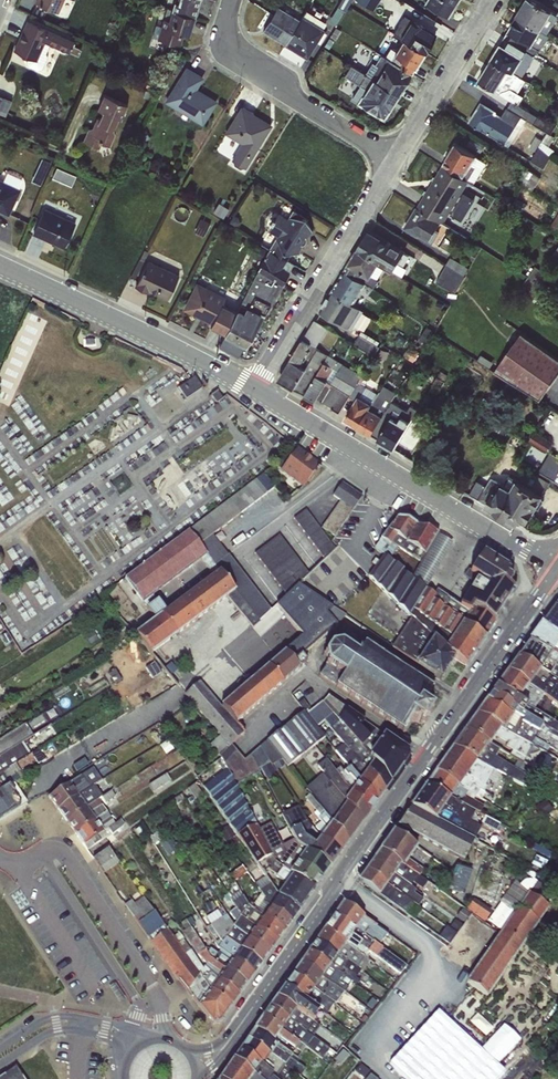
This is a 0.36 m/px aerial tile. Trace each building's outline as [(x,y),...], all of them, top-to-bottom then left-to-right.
[(34,2),(58,13),(64,0),(35,0),(34,2)] [(178,2),(174,1),(172,9),(195,16),(201,0),(179,0),(178,2)] [(351,0),(341,0),(332,20),(340,24),(351,0)] [(423,1),(447,16),(457,0),(423,0),(423,1)] [(546,34),(557,17),(557,18),(557,12),(556,14),(534,0),(526,0),(516,16),(517,17),(546,34)] [(284,44),(300,18),(278,5),(261,30),(284,44)] [(195,16),(172,9),(169,19),(163,17),(161,26),(155,24),(151,36),(180,45),(183,35),(189,35),(195,16)] [(300,18),(284,44),(307,59),(325,30),(323,28),(326,22),(306,9),(300,18)] [(546,34),(517,17),(504,38),(533,56),(535,56),(548,35),(546,34)] [(26,19),(12,50),(27,57),(25,62),(27,66),(38,71),(42,69),(47,58),(46,52),(50,44),(63,53),(70,52),(74,40),(26,19)] [(402,39),(425,53),(437,33),(411,19),(400,37),(402,39)] [(491,59),(516,74),(519,77),(533,56),(504,38),(491,59)] [(425,53),(402,39),(395,52),(389,49),(385,56),(412,74),(425,53)] [(412,74),(385,56),(380,54),(374,64),(371,62),(365,73),(399,94),(412,74)] [(516,74),(491,59),(478,80),(502,95),(516,74)] [(399,94),(365,73),(350,64),(343,76),(359,85),(351,98),(384,120),(399,94)] [(204,77),(185,65),(163,101),(202,125),(217,101),(197,88),(204,77)] [(0,93),(0,110),(10,112),(13,95),(0,93)] [(87,128),(82,141),(99,148),(102,142),(109,145),(115,132),(114,129),(118,118),(121,119),(127,104),(104,94),(97,109),(102,112),(99,117),(96,116),(91,127),(87,128)] [(504,144),(522,116),(507,107),(501,116),(496,113),(497,111),(481,101),(468,122),(504,144)] [(272,124),(241,105),(224,132),(241,143),(231,159),(245,168),(272,124)] [(546,166),(556,145),(535,136),(526,156),(546,166)] [(441,164),(469,182),(474,185),(487,162),(455,142),(441,164)] [(33,179),(42,183),(52,161),(43,157),(33,179)] [(469,182),(441,164),(429,186),(469,209),(474,200),(463,192),(469,182)] [(58,166),(53,176),(73,184),(77,174),(58,166)] [(21,189),(0,179),(0,212),(8,216),(21,189)] [(469,209),(429,186),(416,207),(441,223),(443,224),(450,213),(462,220),(469,209)] [(441,223),(416,207),(404,227),(429,242),(441,223)] [(44,208),(32,234),(63,248),(75,222),(44,208)] [(357,249),(385,267),(393,271),(405,250),(402,248),(400,249),(369,230),(357,249)] [(385,267),(357,249),(348,264),(378,280),(385,267)] [(449,255),(439,283),(460,291),(470,263),(449,255)] [(148,259),(135,285),(148,292),(149,290),(167,298),(179,274),(148,259)] [(378,280),(348,264),(331,291),(355,305),(367,284),(373,288),(378,280)] [(226,297),(196,281),(182,308),(211,322),(210,325),(225,333),(236,310),(221,304),(226,297)] [(355,305),(331,291),(319,311),(349,329),(361,309),(355,305)] [(299,392),(323,351),(316,347),(327,327),(314,320),(278,379),(299,392)] [(364,329),(356,342),(374,354),(382,341),(364,329)] [(544,398),(557,372),(557,355),(517,333),(496,372),(544,398)] [(339,371),(344,363),(334,357),(337,353),(332,350),(328,354),(323,351),(299,392),(315,402),(334,368),(339,371)] [(344,363),(339,371),(330,384),(349,396),(348,399),(354,402),(344,419),(358,427),(377,393),(361,384),(366,375),(364,374),(362,374),(344,363)] [(178,388),(187,399),(204,387),(195,376),(178,388)] [(371,434),(387,409),(393,399),(380,391),(377,393),(358,427),(371,434)] [(387,409),(371,434),(394,448),(418,409),(411,405),(404,417),(402,416),(399,420),(393,417),(394,414),(387,409)] [(535,430),(531,439),(549,447),(553,439),(535,430)] [(302,488),(321,467),(297,449),(280,471),(302,488)] [(557,469),(557,457),(550,453),(540,470),(553,477),(557,469)] [(477,479),(468,493),(519,524),(521,519),(527,522),(544,495),(509,474),(504,484),(492,476),(487,484),(477,479)] [(268,475),(122,573),(141,601),(204,559),(216,575),(132,631),(147,652),(231,596),(251,625),(273,611),(247,573),(241,578),(244,582),(233,589),(201,541),(278,489),(268,475)] [(324,526),(337,535),(364,495),(343,481),(334,495),(341,500),(324,526)] [(295,518),(326,556),(338,546),(307,508),(295,518)] [(406,543),(417,524),(397,517),(380,539),(390,546),(396,537),(406,543)] [(436,532),(417,524),(406,543),(425,555),(436,532)] [(256,552),(286,591),(311,572),(281,533),(256,552)] [(411,619),(392,647),(438,678),(454,656),(465,664),(496,619),(493,617),(514,586),(507,581),(513,571),(481,549),(467,569),(476,575),(457,603),(473,614),(471,617),(385,558),(369,582),(413,612),(415,610),(451,635),(446,643),(411,619)] [(145,605),(151,616),(164,609),(159,599),(145,605)] [(554,606),(542,623),(557,633),(557,609),(554,606)] [(542,623),(537,630),(557,644),(557,633),(542,623)] [(537,630),(529,642),(557,658),(557,644),(537,630)] [(358,655),(365,644),(348,634),(341,644),(358,655)] [(529,642),(519,656),(557,681),(557,658),(529,642)] [(358,655),(341,644),(330,646),(325,655),(326,665),(327,666),(343,676),(336,687),(336,688),(402,732),(404,732),(413,717),(423,725),(432,711),(422,704),(431,690),(431,688),(365,644),(358,655)] [(234,721),(300,668),(286,650),(219,703),(201,680),(186,692),(220,735),(210,743),(218,753),(244,733),(234,721)] [(519,656),(508,671),(551,699),(557,705),(557,681),(519,656)] [(327,666),(326,665),(319,676),(336,687),(343,676),(327,666)] [(551,702),(551,699),(508,671),(498,686),(534,709),(538,700),(547,707),(551,702)] [(534,709),(498,686),(492,695),(556,733),(557,731),(557,725),(534,709)] [(556,733),(492,695),(477,715),(538,750),(542,752),(545,746),(555,752),(556,751),(557,751),(557,734),(556,733)] [(372,762),(390,783),(408,757),(407,751),(328,697),(322,702),(338,721),(372,762)] [(532,763),(538,750),(477,715),(465,730),(490,744),(495,737),(507,744),(505,747),(512,751),(508,757),(522,765),(525,760),(532,763)] [(364,771),(372,762),(338,721),(329,729),(343,744),(335,750),(327,740),(317,747),(326,759),(317,766),(323,773),(343,800),(349,792),(355,784),(364,771)] [(499,750),(490,744),(465,730),(453,748),(507,778),(526,788),(529,779),(494,757),(499,750)] [(503,786),(507,778),(453,748),(444,760),(481,784),(485,777),(503,786)] [(285,886),(292,875),(277,864),(259,829),(221,757),(195,778),(270,883),(278,896),(285,886)] [(493,790),(481,784),(444,760),(436,772),(475,797),(487,803),(493,790)] [(364,771),(384,792),(390,783),(372,762),(364,771)] [(58,810),(101,780),(93,767),(48,797),(58,810)] [(355,784),(377,801),(384,792),(364,771),(355,784)] [(473,800),(475,797),(436,772),(427,785),(474,812),(479,814),(483,807),(473,800)] [(151,784),(156,791),(173,780),(168,773),(151,784)] [(314,781),(356,832),(362,822),(343,800),(323,773),(314,781)] [(66,822),(102,797),(98,791),(109,784),(105,778),(101,780),(58,810),(66,822)] [(356,832),(314,781),(305,789),(310,795),(348,843),(356,832)] [(349,792),(369,812),(377,801),(355,784),(349,792)] [(469,820),(474,812),(427,785),(412,807),(475,840),(480,827),(469,820)] [(75,834),(107,812),(100,802),(102,801),(105,804),(116,797),(112,792),(102,797),(66,822),(75,834)] [(369,812),(349,792),(343,800),(362,822),(369,812)] [(348,843),(310,795),(305,798),(316,812),(312,814),(321,823),(314,827),(322,836),(320,837),(341,853),(348,843)] [(336,859),(315,845),(304,837),(311,827),(298,807),(282,816),(294,839),(330,867),(336,859)] [(463,862),(475,840),(412,807),(398,827),(463,862)] [(107,812),(75,834),(87,850),(104,839),(111,833),(112,835),(124,825),(120,820),(115,823),(107,812)] [(292,875),(314,890),(322,878),(299,863),(282,846),(271,823),(259,829),(277,864),(292,875)] [(385,842),(410,860),(418,848),(393,831),(385,842)] [(341,853),(320,837),(315,845),(336,859),(341,853)] [(330,867),(294,839),(282,846),(299,863),(322,878),(330,867)] [(410,860),(385,842),(380,850),(420,877),(424,870),(410,860)] [(420,877),(380,850),(374,859),(405,884),(410,886),(413,883),(422,889),(427,883),(420,877)] [(366,871),(412,903),(418,908),(422,901),(403,886),(405,884),(374,859),(366,871)] [(451,885),(467,889),(472,867),(456,863),(451,885)] [(412,903),(366,871),(359,881),(405,914),(412,903)] [(285,886),(307,900),(314,890),(292,875),(285,886)] [(270,906),(292,921),(299,912),(278,896),(270,883),(258,890),(265,899),(270,906)] [(307,900),(285,886),(278,896),(299,912),(307,900)] [(209,990),(178,943),(168,929),(167,929),(139,891),(129,898),(131,901),(124,905),(177,978),(187,991),(212,1024),(220,1023),(232,1005),(209,990)] [(254,925),(277,942),(284,932),(255,910),(249,906),(239,891),(230,899),(240,915),(254,925)] [(240,915),(230,899),(227,894),(221,897),(230,915),(237,922),(234,926),(270,952),(277,942),(254,925),(240,915)] [(270,906),(265,899),(255,910),(284,932),(292,921),(270,906)] [(344,902),(335,915),(381,948),(385,943),(376,938),(377,936),(393,948),(398,941),(344,902)] [(539,924),(516,908),(465,982),(487,998),(538,925),(539,924)] [(463,909),(451,926),(457,930),(469,913),(463,909)] [(406,966),(381,948),(335,915),(323,931),(370,962),(374,965),(377,961),(367,954),(368,952),(400,974),(406,966)] [(235,943),(262,964),(270,952),(234,926),(230,920),(225,923),(221,917),(209,925),(217,938),(235,943)] [(224,969),(204,948),(186,921),(181,923),(185,930),(182,932),(198,956),(217,979),(239,995),(247,984),(224,969)] [(447,925),(440,936),(449,942),(457,931),(447,925)] [(362,973),(370,962),(323,931),(317,940),(360,972),(362,973)] [(219,948),(217,938),(209,943),(209,945),(204,948),(224,969),(247,984),(254,974),(219,948)] [(219,948),(254,974),(262,964),(235,943),(217,938),(219,948)] [(209,990),(232,1005),(239,995),(217,979),(198,956),(196,958),(183,939),(178,943),(209,990)] [(352,982),(360,972),(317,940),(309,951),(345,977),(352,982)] [(341,982),(345,977),(309,951),(302,962),(345,993),(349,987),(341,982)] [(340,1000),(345,993),(302,962),(293,974),(331,1001),(334,997),(340,1000)] [(466,980),(471,970),(459,964),(454,974),(466,980)] [(339,1007),(331,1001),(293,974),(284,987),(319,1012),(330,1020),(339,1007)] [(121,996),(112,982),(106,986),(114,1000),(121,996)] [(313,1022),(319,1012),(284,987),(277,997),(313,1022)] [(318,1026),(313,1022),(277,997),(270,1007),(311,1036),(318,1026)] [(329,1050),(311,1036),(270,1007),(263,1017),(314,1054),(322,1060),(329,1050)] [(438,1011),(390,1063),(406,1078),(497,1078),(504,1071),(438,1011)] [(310,1058),(314,1054),(263,1017),(254,1029),(275,1041),(278,1036),(310,1058)] [(300,1059),(275,1041),(254,1029),(248,1038),(291,1070),(300,1078),(306,1069),(297,1063),(300,1059)] [(291,1070),(248,1038),(241,1048),(280,1078),(285,1078),(291,1070)] [(241,1048),(234,1058),(259,1078),(280,1078),(241,1048)] [(234,1058),(225,1071),(235,1078),(259,1078),(234,1058)] [(47,1060),(22,1076),(23,1078),(58,1078),(47,1060)] [(15,1067),(0,1078),(23,1078),(22,1076),(15,1067)] [(225,1071),(219,1078),(235,1078),(225,1071)]
